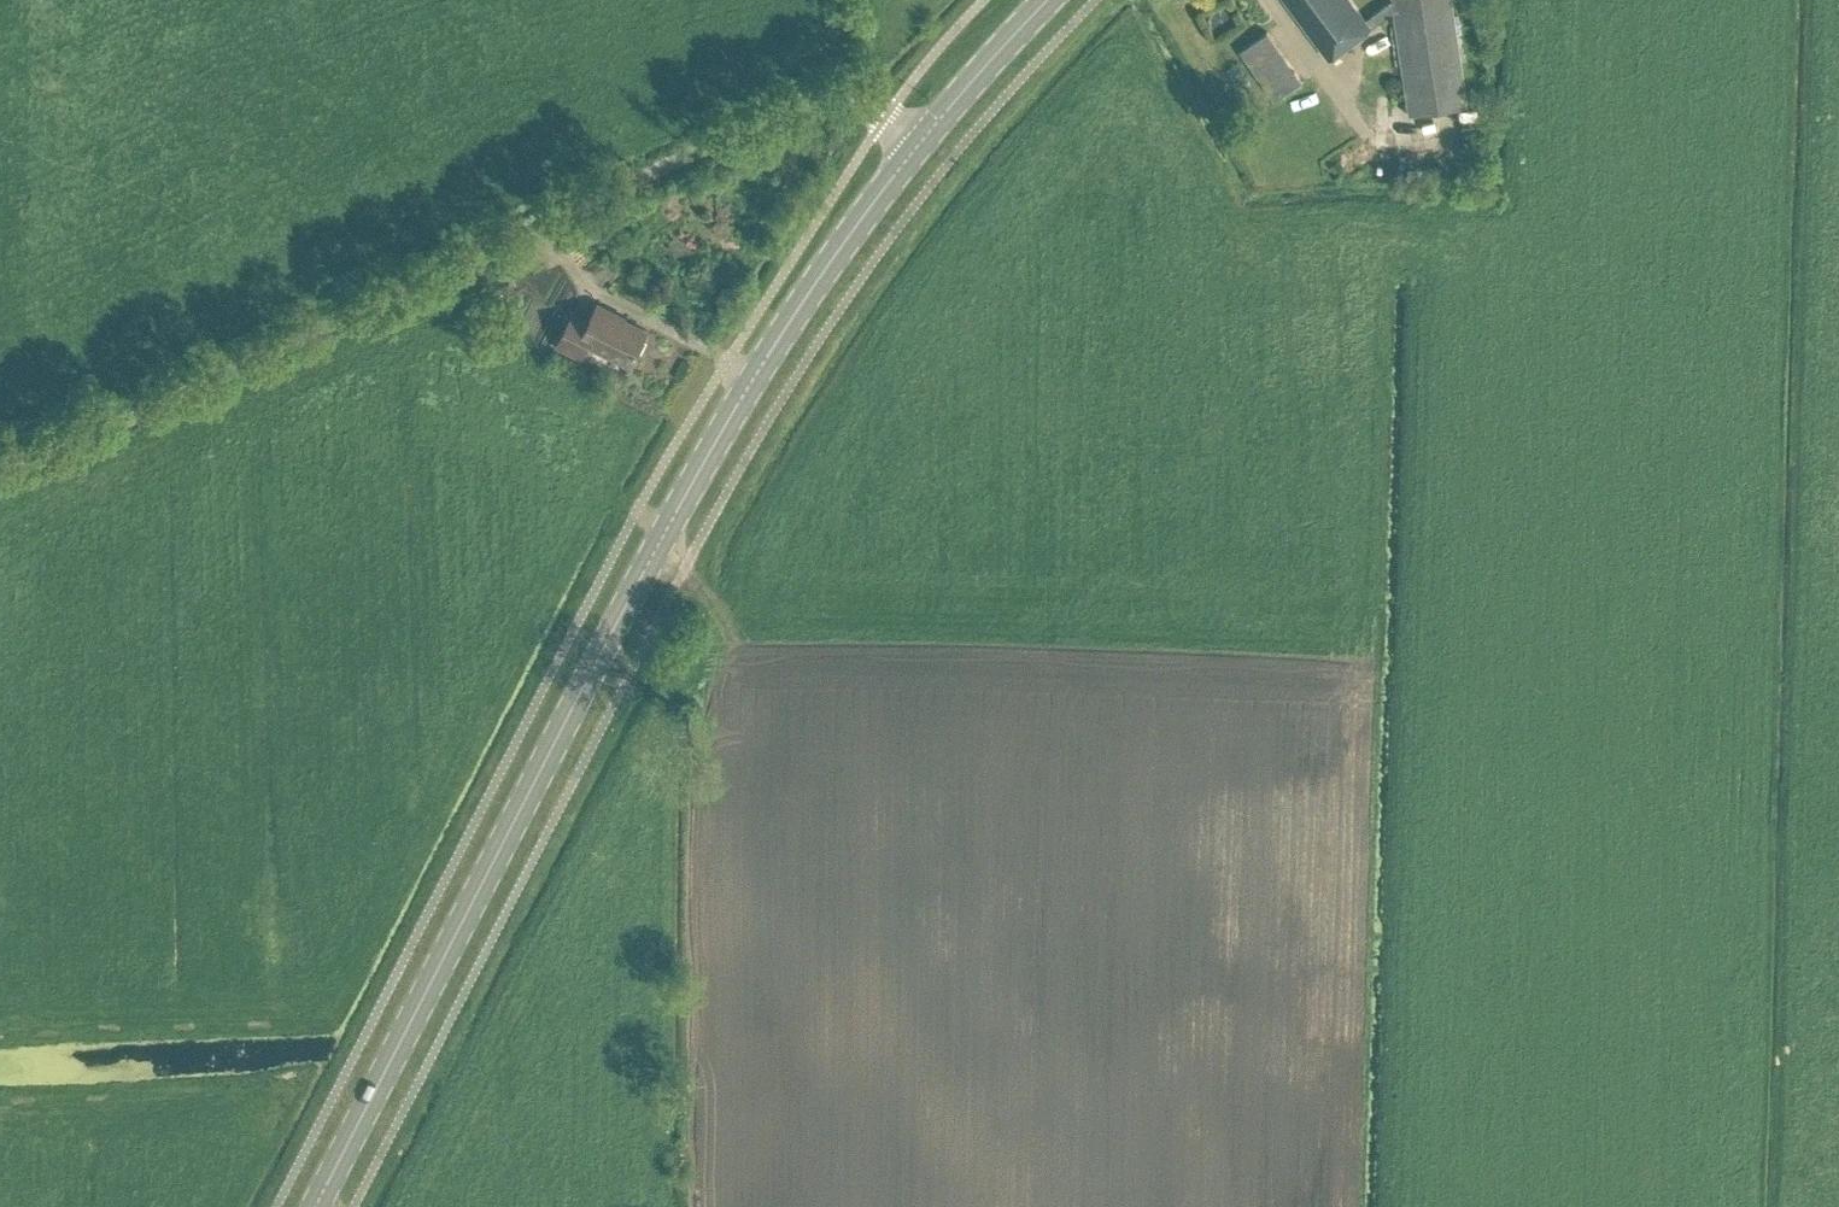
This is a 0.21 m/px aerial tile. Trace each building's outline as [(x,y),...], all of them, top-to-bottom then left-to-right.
[(1451,0),(1388,0),(1364,18),(1351,0),(1285,0),(1328,58),(1380,22),(1379,21),(1394,10),(1410,113),(1467,103),(1451,0)] [(1315,149),(1339,132),(1267,29),(1240,48),(1275,98),(1278,96),(1315,149)] [(573,311),(557,343),(580,355),(588,341),(629,362),(647,327),(615,310),(616,309),(598,300),(589,319),(573,311)]
